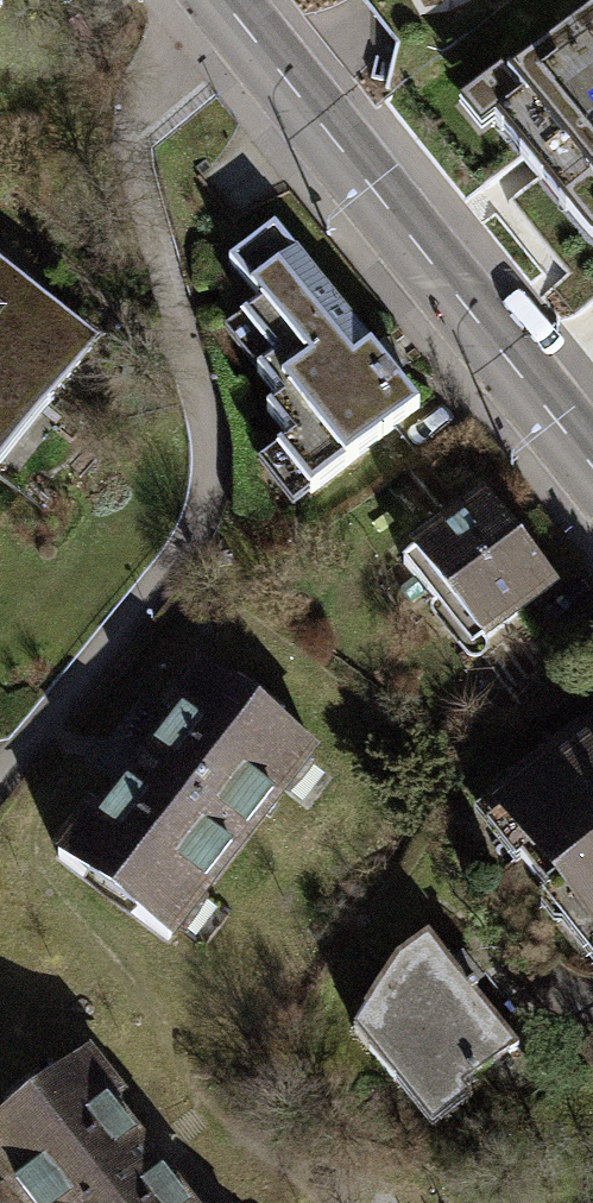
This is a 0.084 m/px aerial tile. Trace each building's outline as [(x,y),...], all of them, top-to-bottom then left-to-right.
[(447,93),(470,125),(488,114),(581,223),(592,230),(592,0),(579,0),(447,93)] [(273,449),(307,492),(414,407),(269,225),(226,259),(258,300),(240,314),(273,356),(255,371),(278,400),(264,411),(286,439),(273,449)] [(52,405),(103,342),(0,259),(0,363),(52,405)] [(52,405),(0,363),(0,470),(52,405)] [(484,498),(401,563),(432,603),(445,594),(479,638),(550,583),(484,498)] [(90,810),(57,855),(165,935),(307,747),(200,667),(167,710),(178,718),(102,819),(90,810)] [(497,815),(526,853),(517,859),(544,893),(554,885),(592,934),(592,738),(563,761),(553,749),(516,778),(527,792),(497,815)] [(395,957),(353,1028),(391,1081),(401,1074),(417,1095),(427,1088),(439,1104),(514,1046),(426,932),(395,957)] [(29,1202),(180,1202),(106,1110),(117,1101),(82,1058),(0,1123),(0,1166),(29,1202)]
